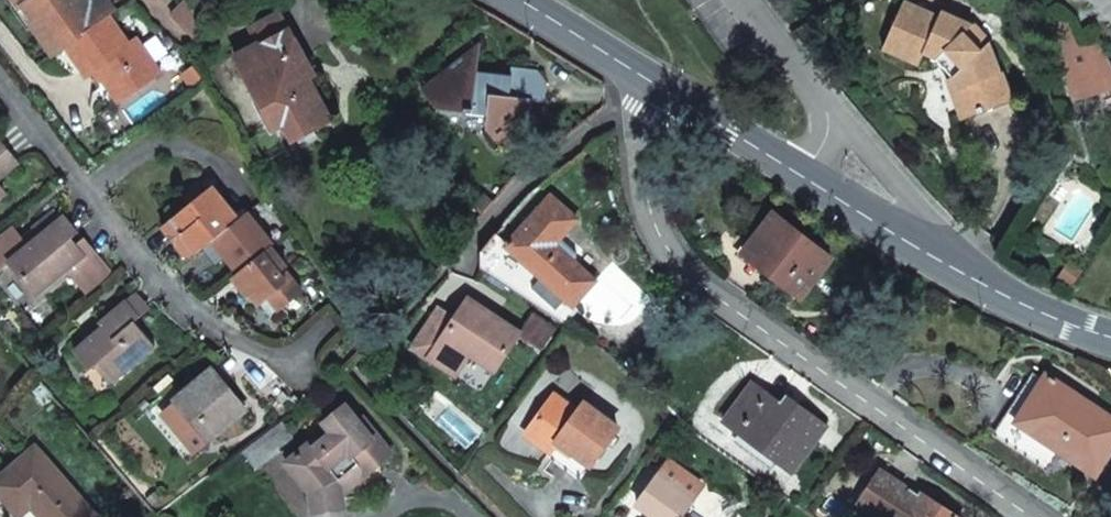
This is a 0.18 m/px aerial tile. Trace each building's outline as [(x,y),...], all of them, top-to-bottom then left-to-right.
[(36,28),(34,25),(39,22),(23,0),(9,0),(31,31),(36,28)] [(120,10),(113,0),(102,0),(94,6),(87,11),(80,0),(23,0),(39,22),(34,25),(36,28),(55,55),(69,46),(111,16),(120,10)] [(94,6),(90,0),(80,0),(87,11),(94,6)] [(177,14),(201,36),(210,27),(195,1),(177,14)] [(1013,100),(991,42),(974,24),(942,10),(938,18),(903,2),(883,49),(918,64),(923,54),(938,60),(952,77),(968,117),(1013,100)] [(297,143),(322,129),(316,118),(330,110),(313,79),(318,77),(283,12),(251,29),(259,45),(257,47),(267,66),(248,77),(278,133),(288,128),(297,143)] [(111,16),(69,46),(90,76),(100,69),(122,100),(162,71),(139,39),(132,44),(111,16)] [(443,76),(439,109),(490,116),(488,129),(501,145),(532,119),(535,101),(546,103),(549,82),(540,71),(515,68),(513,78),(481,73),(485,45),(484,43),(443,76)] [(1098,44),(1086,47),(1091,58),(1107,82),(1110,79),(1110,65),(1098,44)] [(237,57),(248,77),(267,66),(257,47),(237,57)] [(1086,47),(1061,55),(1075,100),(1110,86),(1110,79),(1107,82),(1091,58),(1086,47)] [(424,91),(439,109),(443,76),(424,91)] [(316,118),(322,129),(336,122),(330,110),(316,118)] [(19,165),(0,141),(0,180),(19,165)] [(186,255),(196,257),(199,254),(205,249),(215,242),(241,220),(214,186),(206,193),(198,183),(186,193),(194,203),(177,217),(178,219),(187,230),(183,233),(185,235),(180,240),(178,245),(186,255)] [(485,215),(495,203),(485,194),(475,205),(485,215)] [(482,268),(563,322),(576,306),(597,280),(578,263),(558,246),(564,239),(581,221),(555,196),(512,243),(500,232),(482,251),(482,268)] [(36,228),(43,237),(63,220),(56,212),(36,228)] [(273,249),(275,247),(249,214),(241,220),(215,242),(228,259),(241,275),(273,249)] [(778,270),(774,276),(804,298),(834,259),(777,214),(750,249),(778,270)] [(38,296),(70,270),(87,292),(112,272),(86,239),(79,245),(77,243),(72,247),(68,242),(73,238),(80,232),(68,217),(63,220),(43,237),(30,247),(16,230),(0,243),(0,271),(1,273),(12,264),(38,296)] [(165,229),(178,245),(180,240),(185,235),(183,233),(187,230),(178,219),(165,229)] [(72,247),(77,243),(73,238),(68,242),(72,247)] [(558,246),(578,263),(579,261),(580,258),(580,255),(579,252),(564,239),(558,246)] [(215,242),(205,249),(219,266),(228,259),(215,242)] [(241,275),(235,279),(251,299),(253,297),(261,307),(262,307),(271,300),(280,311),(281,312),(303,294),(286,271),(289,269),(273,249),(241,275)] [(746,254),(774,276),(778,270),(750,249),(746,254)] [(271,300),(262,307),(271,318),(280,311),(271,300)] [(102,324),(106,329),(91,341),(77,353),(91,372),(102,363),(116,381),(157,347),(136,322),(143,317),(130,301),(102,324)] [(471,301),(457,320),(452,328),(436,318),(415,348),(432,360),(441,347),(457,358),(464,348),(473,354),(496,370),(521,334),(471,301)] [(452,328),(457,320),(442,309),(436,318),(452,328)] [(533,316),(521,334),(543,349),(556,331),(533,316)] [(106,329),(102,324),(87,336),(91,341),(106,329)] [(458,376),(473,354),(464,348),(457,358),(441,347),(432,360),(458,376)] [(201,429),(211,441),(248,411),(215,371),(165,413),(187,440),(201,429)] [(1040,387),(1016,422),(1063,453),(1097,476),(1110,455),(1110,415),(1049,374),(1040,387)] [(1016,422),(1040,387),(1031,381),(995,435),(1050,472),(1063,453),(1016,422)] [(828,426),(800,405),(794,413),(786,406),(757,385),(729,422),(795,471),(828,426)] [(556,396),(528,433),(552,452),(548,457),(580,482),(619,430),(586,405),(580,413),(556,396)] [(794,413),(800,405),(792,399),(786,406),(794,413)] [(319,439),(288,464),(312,494),(314,514),(345,510),(342,480),(360,465),(369,476),(394,456),(365,418),(360,423),(348,407),(326,425),(334,435),(323,444),(319,439)] [(296,438),(282,420),(242,451),(257,469),(296,438)] [(197,452),(211,441),(201,429),(187,440),(197,452)] [(38,448),(0,481),(0,491),(22,516),(33,507),(43,516),(98,516),(38,448)] [(639,505),(655,516),(684,516),(682,516),(704,487),(671,463),(639,505)] [(922,498),(913,492),(912,494),(906,490),(909,486),(884,470),(860,505),(878,516),(958,516),(933,499),(930,504),(922,498)] [(925,494),(922,498),(930,504),(933,499),(925,494)] [(33,507),(22,516),(43,516),(33,507)]
